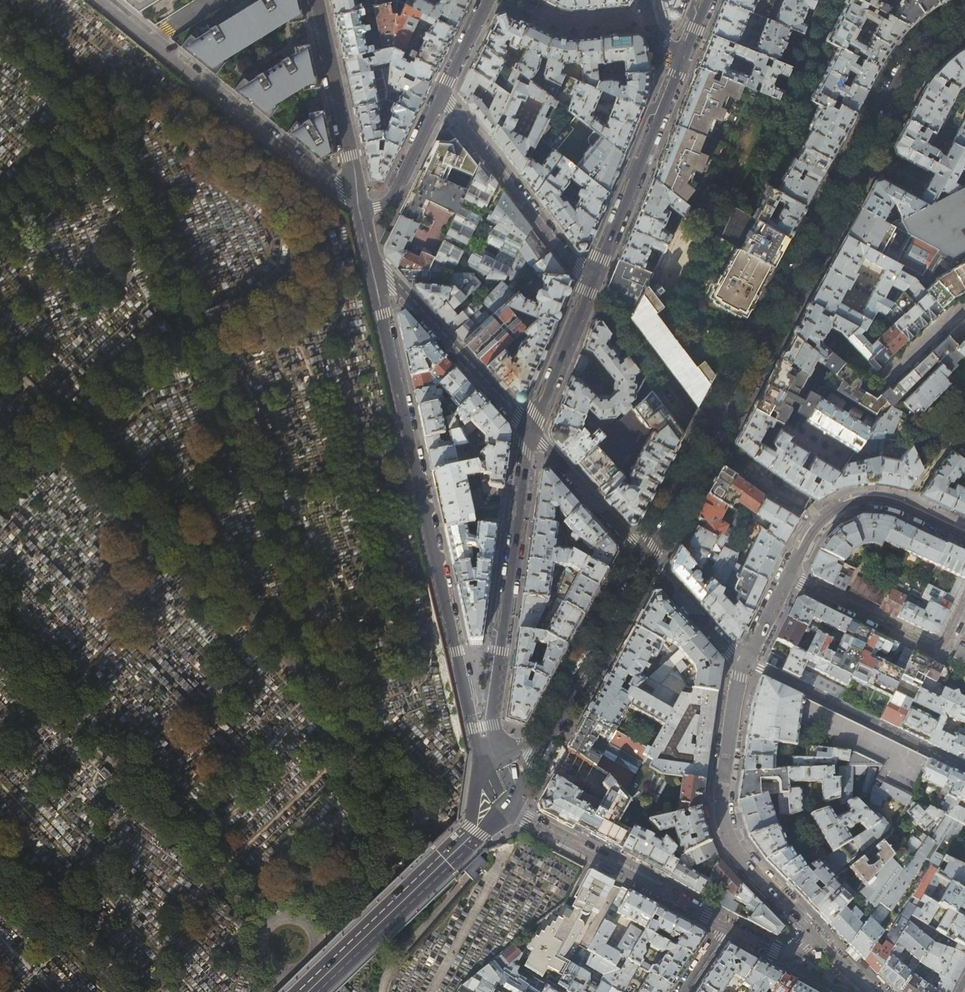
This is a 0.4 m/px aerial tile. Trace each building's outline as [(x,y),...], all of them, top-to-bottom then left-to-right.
[(153,24),(155,26),(159,23),(197,0),(123,0),(153,24)] [(298,0),(257,0),(182,46),(190,53),(203,64),(211,71),(224,58),(286,19),(303,17),(298,0)] [(364,8),(383,4),(382,0),(368,0),(368,2),(356,4),(355,0),(330,0),(334,15),(364,8)] [(439,1),(433,3),(428,0),(414,0),(411,7),(436,20),(439,13),(448,18),(445,24),(456,29),(466,7),(470,0),(440,0),(439,1)] [(571,0),(546,0),(557,5),(563,8),(568,9),(570,9),(572,9),(571,0)] [(572,9),(590,8),(602,7),(600,0),(571,0),(572,9)] [(667,16),(668,18),(669,18),(671,19),(673,19),(675,19),(677,19),(678,18),(679,17),(685,2),(686,0),(662,0),(667,16)] [(723,1),(749,12),(751,13),(754,4),(757,5),(759,0),(723,0),(723,1)] [(815,1),(813,0),(782,0),(773,21),(794,30),(802,33),(806,24),(801,22),(807,7),(812,9),(815,1)] [(866,3),(859,0),(844,0),(843,1),(845,2),(837,17),(857,28),(863,17),(876,24),(870,35),(893,47),(901,36),(910,27),(886,14),(884,19),(863,8),(866,3)] [(879,0),(859,0),(866,3),(886,14),(910,27),(914,23),(923,15),(930,10),(938,5),(935,0),(900,0),(895,9),(881,2),(878,1),(879,0)] [(744,25),(749,12),(723,1),(717,16),(711,32),(729,40),(734,42),(767,56),(773,58),(778,60),(783,47),(779,45),(781,43),(781,41),(781,40),(785,42),(790,31),(793,32),(794,30),(773,21),(767,19),(755,47),(738,40),(742,30),(744,31),(746,26),(744,25)] [(436,20),(411,7),(406,5),(400,16),(396,14),(392,46),(403,52),(420,18),(432,24),(428,32),(425,31),(422,38),(424,40),(418,52),(412,49),(409,54),(415,57),(437,68),(447,48),(456,29),(445,24),(436,20)] [(364,8),(334,15),(343,57),(375,50),(364,8)] [(491,25),(482,44),(502,59),(508,64),(510,60),(503,57),(506,51),(504,49),(505,47),(504,45),(503,44),(504,41),(506,39),(510,40),(508,43),(509,45),(516,49),(518,44),(528,24),(514,18),(503,12),(496,15),(491,25)] [(851,38),(857,28),(837,17),(826,40),(838,46),(843,49),(856,56),(861,59),(879,68),(885,57),(887,54),(893,47),(870,35),(866,33),(860,29),(859,33),(868,38),(864,46),(851,38)] [(538,29),(528,24),(518,44),(525,47),(520,60),(515,63),(513,68),(514,68),(520,73),(528,80),(536,70),(540,56),(544,57),(550,35),(538,29)] [(732,47),(727,45),(729,40),(711,32),(704,48),(697,66),(715,73),(717,68),(722,70),(720,75),(753,88),(757,80),(763,82),(759,91),(778,98),(782,89),(774,86),(773,82),(777,74),(780,72),(787,75),(791,66),(778,60),(773,58),(769,66),(764,64),(767,56),(734,42),(732,47)] [(646,56),(644,47),(641,38),(635,34),(620,35),(599,37),(601,63),(601,67),(604,67),(603,63),(609,62),(610,61),(621,60),(623,61),(624,72),(648,71),(648,65),(647,61),(646,56)] [(554,37),(550,35),(544,57),(547,58),(542,74),(545,79),(547,80),(540,89),(553,99),(563,73),(561,72),(563,63),(579,62),(578,52),(576,52),(574,39),(568,39),(562,39),(554,37)] [(586,38),(574,39),(576,52),(578,52),(579,62),(581,64),(582,83),(595,88),(598,80),(597,80),(596,64),(601,63),(599,37),(586,38)] [(492,82),(502,59),(482,44),(475,58),(470,68),(478,73),(492,82)] [(282,56),(235,89),(250,103),(267,117),(278,105),(278,100),(298,88),(317,86),(313,68),(308,45),(282,56)] [(375,50),(343,57),(348,78),(354,106),(377,101),(386,99),(388,83),(390,65),(392,46),(375,50)] [(401,57),(403,52),(392,46),(390,65),(429,84),(433,76),(437,68),(415,57),(412,64),(410,63),(410,62),(410,61),(401,57)] [(858,65),(853,62),(856,56),(843,49),(838,46),(826,68),(867,90),(873,78),(879,68),(861,59),(858,65)] [(959,51),(955,54),(950,58),(945,62),(939,68),(934,74),(945,81),(950,76),(954,81),(951,84),(959,89),(960,89),(964,84),(964,47),(959,51)] [(390,65),(388,83),(393,85),(393,87),(393,88),(398,91),(401,89),(403,90),(401,96),(400,95),(395,104),(415,113),(422,98),(429,84),(390,65)] [(659,160),(652,177),(688,206),(724,231),(778,98),(759,91),(753,88),(720,75),(715,73),(697,66),(689,85),(679,108),(669,134),(659,160)] [(503,90),(492,82),(478,73),(470,68),(462,85),(458,93),(481,123),(491,136),(496,125),(502,113),(510,95),(503,90)] [(517,80),(520,73),(514,68),(503,90),(510,95),(517,80)] [(841,96),(837,103),(855,112),(861,101),(867,90),(826,68),(814,91),(832,100),(836,93),(841,96)] [(646,97),(647,91),(648,86),(648,78),(648,71),(624,72),(625,84),(624,85),(623,82),(621,82),(613,79),(598,80),(595,88),(642,107),(644,103),(646,97)] [(945,81),(934,74),(923,90),(915,106),(908,119),(920,126),(923,121),(927,123),(925,128),(930,131),(940,136),(942,133),(937,130),(959,89),(951,84),(949,83),(946,88),(942,85),(945,81)] [(502,113),(507,115),(501,127),(496,125),(491,136),(497,143),(512,164),(520,174),(528,158),(524,156),(529,146),(533,147),(545,124),(541,122),(549,105),(554,106),(556,101),(553,99),(540,89),(528,80),(527,85),(517,80),(510,95),(502,113)] [(642,107),(595,88),(582,83),(575,80),(569,94),(573,96),(572,97),(571,97),(571,99),(567,110),(575,116),(587,125),(594,117),(590,114),(597,97),(609,102),(611,100),(615,101),(609,117),(621,122),(622,119),(635,124),(638,119),(642,107)] [(814,91),(810,100),(820,105),(807,128),(811,130),(803,145),(830,159),(842,136),(855,112),(837,103),(834,108),(831,106),(834,101),(832,100),(814,91)] [(395,104),(386,99),(385,103),(392,104),(390,109),(390,111),(392,112),(388,120),(388,122),(388,123),(385,130),(382,129),(381,138),(384,139),(399,147),(407,129),(415,113),(395,104)] [(377,101),(354,106),(357,121),(362,142),(378,138),(381,138),(382,129),(378,129),(377,121),(378,120),(378,118),(377,110),(378,109),(379,108),(377,101)] [(294,121),(287,132),(296,140),(310,151),(321,160),(323,154),(329,150),(322,112),(311,112),(294,121)] [(595,115),(594,117),(587,125),(598,134),(623,154),(630,138),(635,124),(622,119),(621,122),(609,117),(607,116),(605,120),(607,121),(606,124),(601,123),(596,118),(597,116),(595,115)] [(573,165),(598,134),(587,125),(575,116),(568,125),(572,129),(555,152),(561,156),(573,165)] [(952,143),(964,149),(964,118),(952,143)] [(925,128),(920,126),(908,119),(900,133),(893,146),(895,153),(926,169),(931,161),(933,157),(937,150),(941,141),(937,139),(933,147),(925,143),(927,139),(929,140),(930,137),(928,136),(930,131),(925,128)] [(573,165),(608,192),(616,171),(623,154),(598,134),(573,165)] [(378,138),(362,142),(365,156),(370,179),(382,181),(393,160),(399,147),(384,139),(383,146),(380,146),(380,149),(378,149),(378,138)] [(468,154),(455,138),(452,141),(435,140),(432,147),(421,170),(451,182),(466,189),(477,166),(468,154)] [(964,169),(964,149),(952,143),(944,157),(940,154),(937,150),(933,157),(937,159),(935,163),(931,161),(926,169),(933,173),(920,200),(919,200),(928,205),(934,201),(940,190),(948,195),(962,188),(954,183),(961,170),(964,172),(964,170),(964,169)] [(823,172),(830,159),(803,145),(796,158),(793,157),(788,166),(799,172),(802,168),(806,170),(803,174),(818,182),(823,172)] [(555,165),(561,156),(555,152),(552,149),(540,165),(529,157),(528,158),(520,174),(527,183),(535,192),(544,181),(548,174),(555,165)] [(573,165),(561,156),(555,165),(560,168),(555,174),(554,173),(552,175),(552,177),(548,174),(544,181),(560,193),(568,182),(568,181),(568,180),(570,176),(570,177),(571,178),(571,179),(578,184),(584,184),(582,189),(581,189),(580,190),(579,191),(577,194),(577,195),(578,196),(578,197),(579,197),(576,205),(596,221),(602,206),(608,192),(573,165)] [(412,285),(433,307),(444,319),(459,336),(471,349),(486,365),(504,349),(508,345),(515,339),(523,331),(539,316),(505,303),(515,294),(504,284),(500,283),(482,302),(494,313),(501,320),(497,324),(490,316),(489,316),(485,312),(481,313),(471,321),(469,319),(482,306),(479,302),(473,307),(470,304),(457,315),(449,306),(451,305),(453,307),(481,283),(473,274),(449,273),(447,285),(427,283),(428,277),(439,278),(439,275),(441,275),(445,267),(454,267),(463,250),(449,243),(453,236),(466,243),(480,215),(466,208),(470,200),(484,207),(496,183),(489,173),(480,161),(481,160),(480,159),(477,166),(466,189),(455,213),(435,255),(428,270),(398,268),(412,285)] [(797,176),(799,172),(788,166),(783,175),(786,177),(778,190),(805,205),(812,193),(818,182),(803,174),(800,179),(797,176)] [(401,249),(406,240),(409,241),(429,201),(455,213),(466,189),(451,182),(421,170),(411,191),(394,226),(395,228),(393,228),(384,247),(383,250),(384,253),(398,268),(428,270),(435,255),(422,249),(418,258),(401,249)] [(682,218),(685,211),(688,206),(652,177),(644,195),(637,212),(663,222),(665,222),(670,212),(663,206),(665,205),(666,203),(680,214),(679,216),(682,218)] [(919,200),(920,200),(882,179),(874,181),(868,192),(866,196),(860,207),(883,220),(885,216),(887,217),(889,214),(887,213),(892,203),(894,204),(901,218),(928,205),(919,200)] [(868,192),(874,181),(870,179),(864,190),(868,192)] [(560,193),(544,181),(535,192),(544,205),(564,231),(578,248),(585,247),(590,236),(596,221),(576,205),(573,211),(566,201),(562,202),(558,197),(560,193)] [(798,220),(805,205),(778,190),(769,186),(753,217),(757,219),(789,236),(798,220)] [(962,188),(948,195),(934,201),(928,205),(901,218),(890,224),(936,250),(922,277),(917,274),(914,278),(920,284),(921,284),(924,279),(927,282),(931,273),(940,258),(951,264),(964,256),(964,186),(962,188)] [(543,272),(566,274),(549,252),(521,215),(511,203),(503,192),(493,211),(491,210),(487,217),(499,223),(496,230),(488,226),(482,238),(501,248),(497,256),(476,245),(467,264),(479,270),(486,277),(504,277),(509,279),(518,280),(526,257),(538,273),(539,272),(543,272)] [(688,206),(685,211),(711,230),(709,232),(721,238),(724,231),(688,206)] [(883,220),(860,207),(853,221),(846,234),(902,265),(917,274),(922,277),(936,250),(890,224),(883,220)] [(669,222),(665,222),(663,222),(637,212),(635,219),(631,229),(668,244),(673,234),(666,230),(659,231),(660,229),(663,228),(665,224),(665,225),(668,224),(669,222)] [(781,250),(789,236),(757,219),(741,248),(773,266),(781,250)] [(664,252),(668,244),(631,229),(625,243),(618,259),(653,272),(655,269),(662,256),(658,255),(653,263),(645,260),(651,247),(653,248),(652,250),(656,251),(657,249),(664,252)] [(902,265),(846,234),(837,251),(828,267),(853,281),(857,274),(857,275),(859,272),(856,270),(862,259),(884,270),(873,292),(884,298),(891,286),(902,292),(903,291),(914,278),(899,270),(902,265)] [(759,292),(773,266),(741,248),(721,238),(686,304),(696,316),(735,337),(759,292)] [(951,264),(953,269),(964,290),(964,256),(951,264)] [(951,264),(940,258),(931,273),(953,297),(964,290),(953,269),(951,264)] [(653,272),(618,259),(612,274),(607,287),(613,294),(698,405),(706,390),(715,374),(705,360),(697,366),(656,313),(663,307),(647,287),(648,285),(653,287),(661,272),(655,269),(653,272)] [(853,281),(828,267),(817,288),(810,301),(864,329),(866,331),(877,311),(884,315),(893,303),(884,298),(873,292),(861,314),(839,302),(845,290),(848,292),(849,289),(853,281)] [(572,281),(566,274),(543,272),(541,278),(543,282),(540,289),(539,289),(537,289),(535,295),(535,297),(536,297),(535,301),(524,297),(518,291),(515,294),(505,303),(539,316),(542,314),(556,319),(564,300),(572,281)] [(953,297),(931,273),(927,282),(923,288),(942,307),(953,297)] [(923,288),(927,282),(924,279),(921,284),(920,284),(914,278),(903,291),(929,319),(942,307),(923,288)] [(664,286),(656,292),(661,298),(668,292),(664,286)] [(612,298),(613,294),(607,287),(602,299),(612,298)] [(929,319),(903,291),(902,292),(893,303),(918,329),(929,319)] [(864,329),(810,301),(800,320),(793,332),(824,357),(831,351),(825,346),(830,337),(825,334),(829,327),(831,327),(841,333),(867,359),(882,346),(876,339),(871,344),(860,333),(864,329)] [(918,329),(893,303),(884,315),(893,324),(907,339),(918,329)] [(402,337),(406,354),(435,346),(425,335),(404,313),(398,317),(402,337)] [(542,314),(539,316),(523,331),(527,335),(520,342),(515,353),(511,357),(504,349),(486,365),(499,379),(517,400),(524,398),(528,389),(549,338),(556,319),(542,314)] [(566,389),(560,403),(585,413),(588,407),(599,417),(616,415),(621,410),(622,411),(623,411),(631,404),(631,402),(630,401),(636,395),(636,381),(634,378),(635,373),(639,370),(627,353),(619,359),(616,354),(618,352),(612,344),(610,345),(607,342),(611,333),(601,319),(594,320),(589,332),(582,347),(593,350),(616,379),(614,381),(614,388),(615,389),(609,395),(606,393),(600,395),(599,397),(580,379),(571,376),(566,389)] [(964,341),(964,319),(948,335),(957,344),(954,347),(957,350),(964,341)] [(890,354),(907,339),(893,324),(876,339),(882,346),(890,354)] [(824,357),(793,332),(787,344),(780,357),(794,366),(794,367),(808,375),(811,376),(818,363),(814,360),(815,358),(835,374),(845,362),(831,351),(824,357)] [(957,350),(954,347),(957,344),(948,335),(937,346),(934,344),(928,350),(930,352),(937,359),(941,363),(950,372),(957,365),(958,366),(960,364),(957,360),(963,355),(957,350)] [(515,339),(508,345),(510,347),(517,341),(515,339)] [(828,347),(832,350),(838,344),(835,341),(828,347)] [(431,372),(445,358),(440,352),(435,346),(406,354),(408,362),(411,377),(430,373),(431,372)] [(875,368),(890,354),(882,346),(867,359),(875,368)] [(919,376),(937,359),(930,352),(928,350),(910,367),(919,376)] [(580,355),(574,368),(582,371),(584,370),(588,360),(587,357),(580,355)] [(794,366),(780,357),(765,385),(754,406),(768,414),(772,408),(778,411),(775,418),(776,418),(785,423),(792,409),(791,406),(791,405),(794,399),(801,403),(797,411),(804,415),(802,417),(802,418),(806,419),(821,396),(810,390),(806,396),(798,391),(799,389),(800,389),(808,375),(794,367),(794,366)] [(456,370),(445,358),(431,372),(442,383),(456,370)] [(861,375),(845,362),(835,374),(842,380),(837,389),(857,402),(864,390),(860,388),(862,384),(860,383),(860,378),(861,375)] [(948,374),(950,372),(941,363),(903,400),(911,409),(914,406),(915,407),(918,408),(919,407),(922,409),(950,382),(947,379),(948,378),(949,375),(948,374)] [(816,379),(821,382),(827,370),(822,367),(816,379)] [(904,391),(919,376),(910,367),(894,381),(904,391)] [(462,376),(456,370),(442,383),(438,386),(433,388),(414,392),(417,401),(418,408),(438,403),(446,402),(446,401),(441,391),(440,391),(443,388),(451,397),(467,382),(462,376)] [(430,373),(411,377),(414,388),(414,392),(433,388),(430,373)] [(892,404),(904,391),(894,381),(880,393),(891,405),(892,404)] [(472,388),(467,382),(451,397),(461,408),(477,393),(472,388)] [(651,389),(632,407),(645,425),(646,426),(647,426),(648,426),(649,426),(651,424),(651,425),(652,425),(653,424),(656,428),(656,429),(655,429),(654,429),(653,429),(652,429),(652,430),(649,436),(674,450),(681,437),(684,432),(651,389)] [(876,397),(864,390),(857,402),(881,416),(888,407),(889,407),(891,405),(880,393),(876,397)] [(480,396),(477,393),(461,408),(457,411),(453,415),(454,418),(458,414),(461,419),(460,420),(461,422),(462,421),(465,426),(488,405),(480,396)] [(821,396),(806,419),(856,450),(863,440),(870,431),(872,427),(821,396)] [(438,403),(418,408),(420,419),(425,438),(438,435),(445,433),(438,403)] [(584,416),(585,413),(560,403),(558,407),(551,425),(550,428),(550,432),(550,435),(552,438),(554,440),(574,463),(576,461),(595,443),(604,434),(598,427),(595,429),(589,435),(586,434),(588,432),(585,428),(583,427),(582,428),(580,425),(584,416)] [(909,414),(892,404),(891,405),(889,407),(888,407),(881,416),(872,427),(870,431),(892,432),(900,417),(906,420),(909,414)] [(488,405),(465,426),(460,430),(465,438),(477,428),(485,437),(484,444),(490,445),(491,444),(495,445),(509,447),(510,437),(510,434),(508,427),(488,405)] [(768,414),(754,406),(744,423),(735,442),(753,456),(764,442),(761,439),(769,425),(772,426),(776,418),(775,418),(768,414)] [(585,413),(584,416),(586,419),(587,420),(592,426),(593,426),(595,429),(598,427),(593,421),(586,413),(585,413)] [(778,432),(774,438),(772,441),(775,444),(773,447),(764,442),(753,456),(795,486),(817,499),(821,496),(824,494),(826,493),(829,491),(832,490),(835,489),(830,483),(842,470),(816,455),(807,468),(800,464),(808,450),(789,439),(792,434),(782,428),(781,427),(778,432)] [(460,430),(450,432),(449,432),(452,445),(449,442),(443,443),(443,442),(440,442),(438,435),(425,438),(426,442),(428,453),(454,447),(467,444),(465,438),(460,430)] [(912,436),(917,444),(921,439),(915,433),(912,436)] [(649,436),(632,467),(658,481),(661,476),(674,450),(649,436)] [(882,455),(877,483),(883,484),(890,485),(897,486),(898,487),(906,489),(923,467),(913,444),(912,445),(910,442),(888,438),(884,439),(882,451),(882,455)] [(884,439),(863,440),(856,450),(842,470),(830,483),(835,489),(843,487),(850,485),(860,484),(864,483),(868,483),(877,483),(882,455),(861,460),(860,456),(861,455),(863,455),(863,452),(882,451),(884,439)] [(618,468),(595,443),(576,461),(586,471),(600,487),(618,468)] [(506,467),(509,447),(495,445),(495,451),(486,449),(480,455),(485,460),(484,465),(480,468),(484,475),(492,476),(491,486),(503,488),(506,467)] [(454,447),(428,453),(430,461),(432,473),(477,462),(476,459),(474,457),(457,461),(454,447)] [(963,486),(957,483),(953,488),(948,485),(950,482),(951,480),(952,479),(955,475),(956,475),(957,475),(958,475),(961,471),(961,469),(964,472),(964,459),(951,449),(934,472),(934,473),(935,474),(920,494),(942,505),(950,509),(963,486)] [(480,468),(477,462),(432,473),(434,482),(441,513),(445,530),(466,525),(471,524),(477,525),(497,528),(499,520),(488,519),(474,522),(464,478),(480,475),(484,493),(485,494),(486,495),(502,496),(503,488),(491,486),(490,486),(489,486),(484,475),(480,468)] [(715,477),(708,491),(728,504),(739,511),(749,518),(752,519),(766,495),(737,475),(726,466),(724,466),(722,464),(715,477)] [(624,474),(618,468),(600,487),(598,488),(613,504),(629,522),(636,521),(648,499),(658,481),(632,467),(628,474),(628,475),(629,476),(630,477),(632,478),(629,482),(624,483),(621,479),(623,477),(624,476),(624,475),(624,474)] [(567,520),(581,507),(566,490),(548,470),(540,473),(537,496),(533,522),(553,524),(555,514),(554,510),(555,510),(556,509),(557,509),(558,508),(559,512),(567,520)] [(963,486),(950,509),(964,516),(964,487),(963,486)] [(728,504),(708,491),(696,514),(708,520),(706,522),(704,521),(702,524),(701,526),(719,536),(721,533),(737,542),(749,518),(739,511),(736,518),(739,519),(734,530),(727,527),(728,524),(725,522),(728,516),(723,514),(728,504)] [(766,495),(752,519),(754,521),(758,513),(771,521),(766,530),(784,543),(793,530),(801,517),(766,495)] [(590,562),(608,572),(611,565),(618,554),(617,546),(611,539),(592,519),(581,507),(567,520),(564,523),(574,534),(570,537),(576,543),(580,540),(590,551),(591,550),(594,553),(590,562)] [(882,547),(885,541),(894,521),(883,517),(879,517),(862,517),(840,527),(827,539),(825,541),(819,551),(838,560),(843,562),(850,552),(861,546),(872,543),(882,547)] [(907,527),(894,521),(885,541),(907,551),(917,531),(907,527)] [(567,565),(572,552),(571,550),(554,548),(557,531),(564,531),(561,525),(553,524),(533,522),(530,546),(528,560),(553,564),(567,566),(567,565)] [(495,546),(497,528),(477,525),(475,537),(469,537),(466,525),(445,530),(449,547),(453,566),(468,563),(472,562),(472,556),(472,550),(479,551),(478,556),(476,557),(475,562),(477,563),(492,565),(495,546)] [(701,526),(698,525),(694,530),(689,541),(683,538),(680,544),(697,563),(699,566),(711,576),(714,579),(718,571),(704,563),(706,557),(707,557),(711,550),(711,549),(715,542),(730,550),(726,558),(736,562),(738,554),(740,544),(737,542),(721,533),(719,536),(701,526)] [(738,554),(736,562),(768,578),(777,559),(784,543),(766,530),(762,526),(746,558),(738,554)] [(927,536),(917,531),(907,551),(901,563),(899,569),(909,574),(914,565),(918,566),(922,558),(925,560),(921,568),(932,573),(946,545),(934,539),(927,536)] [(697,563),(680,544),(676,551),(671,561),(671,569),(682,581),(699,600),(718,582),(714,579),(711,576),(704,582),(700,578),(701,576),(699,573),(699,572),(699,571),(699,570),(699,569),(698,569),(698,568),(697,568),(699,566),(697,563)] [(958,551),(946,545),(932,573),(920,598),(924,600),(948,612),(950,608),(964,577),(964,554),(958,551)] [(836,564),(838,560),(819,551),(813,565),(811,569),(813,576),(844,591),(854,571),(850,569),(847,575),(840,572),(842,567),(836,564)] [(572,552),(567,565),(579,572),(577,577),(599,589),(604,580),(608,572),(590,562),(572,552)] [(768,578),(736,562),(726,558),(718,571),(714,579),(718,582),(723,585),(729,573),(732,568),(740,573),(734,586),(736,588),(739,590),(738,591),(738,592),(739,593),(737,598),(738,599),(742,604),(753,609),(766,583),(768,578)] [(553,564),(528,560),(526,578),(523,596),(555,601),(557,595),(549,594),(553,564)] [(490,577),(492,565),(477,563),(477,568),(473,568),(473,572),(470,572),(468,563),(453,566),(455,575),(458,587),(473,584),(489,586),(490,577)] [(881,606),(888,591),(857,576),(850,591),(881,606)] [(562,604),(584,616),(591,603),(599,589),(577,577),(563,601),(559,598),(557,601),(562,604)] [(724,585),(723,585),(718,582),(699,600),(710,612),(733,637),(741,636),(748,620),(753,609),(742,604),(738,599),(737,598),(732,589),(728,591),(733,598),(736,601),(732,604),(721,591),(724,585)] [(892,583),(888,591),(881,606),(880,608),(892,615),(898,617),(905,603),(910,593),(912,594),(914,589),(912,588),(911,589),(908,587),(907,590),(892,583)] [(488,595),(489,586),(473,584),(458,587),(460,597),(463,610),(487,602),(488,595)] [(646,606),(634,628),(664,644),(666,639),(674,643),(669,648),(675,654),(697,634),(679,614),(660,593),(652,594),(646,606)] [(555,601),(523,596),(521,614),(518,631),(537,634),(543,622),(539,620),(545,607),(550,609),(555,601)] [(792,609),(787,619),(818,633),(820,630),(809,625),(812,619),(834,629),(829,639),(832,640),(839,644),(850,621),(803,598),(796,600),(792,609)] [(918,610),(905,603),(898,617),(916,626),(932,634),(939,631),(948,612),(924,600),(918,610)] [(487,602),(463,610),(466,627),(469,640),(482,639),(485,616),(487,602)] [(584,616),(562,604),(545,635),(567,647),(575,632),(584,616)] [(829,639),(818,633),(787,619),(782,630),(777,641),(793,648),(802,653),(803,650),(802,649),(802,646),(803,643),(799,641),(803,633),(807,635),(809,632),(815,635),(805,654),(829,665),(836,650),(828,646),(832,640),(829,639)] [(850,621),(839,644),(836,650),(829,665),(852,677),(857,666),(877,676),(897,685),(913,652),(905,648),(895,668),(873,658),(876,651),(880,650),(888,654),(890,650),(893,651),(896,649),(898,645),(884,638),(859,626),(850,621)] [(665,644),(664,644),(634,628),(621,652),(608,676),(633,690),(646,679),(640,675),(645,667),(648,668),(649,665),(647,663),(651,656),(653,657),(657,656),(659,652),(664,654),(659,663),(662,665),(675,654),(669,648),(665,644)] [(506,719),(525,725),(539,699),(554,671),(567,647),(545,635),(537,634),(518,631),(515,651),(510,692),(506,719)] [(709,648),(697,634),(675,654),(662,665),(646,679),(633,690),(672,711),(673,709),(681,695),(683,692),(686,687),(690,687),(681,673),(688,667),(682,660),(686,657),(696,667),(697,672),(695,688),(718,692),(722,665),(722,662),(709,648)] [(964,664),(964,650),(959,647),(953,659),(964,664)] [(805,654),(802,653),(793,648),(782,671),(804,682),(841,700),(845,691),(846,690),(811,673),(810,674),(803,670),(808,661),(810,662),(808,666),(814,669),(814,670),(847,687),(851,679),(852,677),(829,665),(805,654)] [(932,662),(922,657),(913,652),(897,685),(891,698),(881,719),(890,724),(900,729),(910,708),(912,703),(919,689),(932,662)] [(766,663),(778,669),(782,659),(771,653),(766,663)] [(940,666),(932,662),(919,689),(939,699),(944,689),(931,682),(932,680),(936,683),(943,667),(940,666)] [(871,689),(877,676),(857,666),(852,677),(851,679),(871,689)] [(672,711),(633,690),(608,676),(601,689),(588,714),(599,721),(616,730),(629,707),(664,726),(672,711)] [(891,698),(897,685),(877,676),(871,689),(891,698)] [(746,739),(776,743),(781,744),(795,745),(799,722),(802,698),(780,687),(761,677),(752,705),(746,739)] [(712,736),(718,692),(695,688),(694,688),(693,694),(683,692),(681,695),(686,698),(677,712),(673,709),(672,711),(664,726),(651,749),(616,730),(599,721),(588,714),(583,723),(578,732),(568,751),(607,777),(610,778),(625,795),(643,763),(648,756),(653,759),(649,766),(661,774),(683,777),(705,781),(712,736)] [(946,702),(939,699),(919,689),(912,703),(939,717),(946,702)] [(939,699),(946,702),(964,711),(964,699),(960,697),(958,692),(954,693),(944,689),(939,699)] [(845,691),(841,700),(848,703),(851,697),(851,694),(845,691)] [(831,750),(849,753),(847,762),(846,768),(865,767),(882,766),(875,780),(911,797),(921,778),(925,770),(924,770),(929,759),(913,751),(802,698),(799,722),(823,734),(815,748),(831,750)] [(928,742),(927,743),(946,752),(948,753),(949,752),(962,759),(964,752),(964,728),(963,731),(960,729),(955,738),(940,732),(947,719),(945,715),(964,724),(964,711),(946,702),(939,717),(937,722),(927,742),(928,742)] [(937,722),(910,708),(900,729),(912,735),(927,742),(937,722)] [(427,750),(426,757),(434,758),(432,771),(448,773),(451,746),(434,744),(434,750),(427,750)] [(849,753),(831,750),(830,755),(829,759),(792,758),(792,770),(813,769),(813,765),(834,765),(835,760),(847,762),(849,753)] [(774,763),(774,758),(744,757),(742,769),(742,772),(780,770),(779,763),(774,763)] [(942,789),(952,770),(935,762),(929,759),(924,770),(925,770),(921,778),(942,789)] [(838,798),(840,805),(846,803),(852,801),(852,774),(864,774),(865,767),(846,768),(839,768),(839,779),(838,798)] [(862,791),(867,792),(875,767),(869,768),(862,791)] [(832,768),(813,769),(792,770),(787,770),(787,782),(821,781),(821,783),(822,783),(822,800),(825,802),(838,798),(839,779),(831,779),(831,776),(832,776),(832,768)] [(787,770),(780,770),(742,772),(739,787),(737,801),(738,802),(765,794),(766,794),(777,793),(787,793),(788,793),(788,787),(787,782),(787,770)] [(952,770),(942,789),(941,790),(948,793),(946,796),(948,797),(940,812),(944,814),(947,815),(964,779),(964,776),(962,775),(952,770)] [(610,778),(607,777),(600,787),(603,788),(605,790),(604,791),(603,796),(601,800),(602,801),(597,811),(596,806),(599,801),(598,798),(595,796),(596,794),(591,801),(554,777),(539,804),(542,811),(558,820),(598,841),(620,853),(634,827),(637,821),(641,813),(625,795),(610,778)] [(703,795),(705,781),(683,777),(678,814),(701,808),(703,795)] [(947,815),(955,819),(964,823),(964,824),(964,810),(957,805),(960,799),(964,802),(964,779),(947,815)] [(879,824),(867,831),(851,841),(832,853),(826,857),(829,861),(843,865),(849,861),(887,831),(889,826),(878,814),(882,798),(886,795),(906,806),(911,797),(875,780),(874,780),(869,803),(877,814),(872,818),(879,824)] [(788,793),(787,793),(788,813),(788,815),(801,810),(801,789),(798,787),(788,787),(788,793)] [(788,813),(787,793),(777,793),(779,813),(788,813)] [(777,826),(766,794),(765,794),(738,802),(743,819),(746,827),(748,833),(748,835),(749,836),(777,826)] [(855,800),(852,801),(846,803),(849,811),(848,812),(835,818),(829,809),(810,815),(832,853),(851,841),(844,829),(845,829),(846,830),(848,831),(849,831),(850,831),(851,830),(851,829),(852,828),(859,823),(862,824),(867,831),(879,824),(872,818),(855,800)] [(937,824),(944,814),(940,812),(934,809),(927,813),(918,804),(915,804),(914,803),(913,803),(910,805),(910,807),(911,808),(907,812),(925,831),(934,822),(937,824)] [(701,808),(678,814),(650,822),(651,824),(660,833),(674,829),(676,840),(670,841),(668,836),(664,838),(675,850),(681,856),(711,841),(705,822),(701,808)] [(650,822),(641,813),(637,821),(648,827),(651,824),(650,822)] [(955,819),(947,815),(944,814),(937,824),(923,843),(912,858),(863,926),(850,945),(862,958),(864,960),(877,941),(883,933),(879,928),(890,912),(891,912),(925,857),(930,860),(935,852),(943,839),(955,819)] [(952,844),(964,823),(955,819),(943,839),(952,844)] [(784,824),(777,826),(749,836),(757,848),(766,860),(782,876),(787,881),(806,869),(798,855),(795,856),(790,848),(789,848),(788,846),(787,845),(785,846),(783,840),(784,839),(783,836),(781,836),(779,829),(785,827),(784,824)] [(653,837),(634,827),(620,853),(645,866),(668,878),(668,877),(677,863),(670,859),(675,850),(664,838),(660,844),(652,840),(653,837)] [(919,840),(908,854),(912,858),(923,843),(919,840)] [(711,841),(681,856),(677,863),(668,877),(669,878),(676,882),(699,894),(699,893),(707,880),(691,870),(692,867),(699,864),(699,865),(704,865),(711,862),(716,865),(719,859),(719,858),(718,857),(711,841)] [(864,886),(894,855),(883,841),(876,847),(879,852),(875,855),(878,858),(877,862),(871,867),(866,867),(865,864),(867,862),(863,858),(850,869),(864,886)] [(901,848),(894,855),(864,886),(857,894),(843,909),(829,924),(839,934),(844,940),(850,945),(863,926),(912,858),(908,854),(901,848)] [(945,857),(935,852),(930,860),(912,889),(915,891),(912,896),(915,898),(912,904),(909,902),(899,916),(888,936),(889,936),(881,948),(879,947),(880,943),(877,941),(864,960),(871,967),(878,975),(911,916),(916,909),(919,902),(923,896),(935,875),(937,871),(943,861),(945,857)] [(945,857),(943,861),(947,864),(942,874),(937,871),(935,875),(960,890),(964,881),(964,867),(964,866),(945,857)] [(732,872),(719,859),(716,865),(712,871),(726,887),(726,888),(728,891),(721,899),(723,901),(721,906),(735,914),(739,905),(753,914),(761,903),(759,900),(732,872)] [(811,874),(806,869),(787,881),(805,899),(808,902),(833,882),(836,880),(818,862),(810,866),(814,871),(811,874)] [(563,956),(582,929),(584,927),(584,926),(584,925),(584,923),(583,922),(582,921),(579,919),(582,913),(586,915),(587,914),(589,914),(590,912),(591,910),(597,914),(612,886),(593,876),(589,873),(571,906),(573,907),(571,912),(565,909),(561,917),(562,917),(561,919),(557,917),(554,922),(552,921),(549,927),(546,926),(543,932),(541,931),(538,936),(535,935),(528,948),(531,950),(522,965),(541,976),(546,967),(557,974),(564,960),(561,958),(562,956),(563,956)] [(939,902),(933,898),(931,901),(939,906),(947,911),(964,921),(964,911),(963,915),(957,912),(959,907),(964,911),(964,899),(964,897),(964,893),(960,890),(935,875),(923,896),(930,901),(932,898),(931,897),(939,883),(947,888),(939,902)] [(710,876),(707,880),(699,893),(705,896),(715,879),(710,876)] [(838,887),(833,882),(808,902),(810,905),(829,924),(843,909),(857,894),(844,881),(838,887)] [(652,916),(658,906),(642,898),(624,889),(622,887),(611,907),(608,914),(614,917),(616,913),(645,928),(650,920),(652,916)] [(930,901),(923,896),(919,902),(924,905),(920,911),(916,909),(911,916),(920,922),(927,925),(939,906),(931,901),(930,901)] [(763,905),(761,903),(753,914),(739,905),(735,914),(764,930),(776,937),(784,927),(763,905)] [(677,917),(658,906),(652,916),(658,919),(655,923),(650,920),(645,928),(644,930),(655,936),(658,930),(669,936),(669,937),(672,939),(673,938),(674,938),(675,938),(677,937),(678,936),(680,936),(679,938),(678,939),(673,946),(692,956),(697,949),(705,938),(703,931),(677,917)] [(947,911),(935,930),(950,939),(947,932),(950,926),(952,927),(954,935),(951,940),(957,943),(964,948),(964,921),(947,911)] [(920,922),(911,916),(878,975),(887,983),(896,991),(899,991),(912,975),(920,963),(932,943),(915,928),(920,922)] [(642,933),(630,926),(615,952),(604,946),(615,927),(604,920),(586,950),(591,952),(586,965),(604,976),(600,982),(569,962),(555,986),(564,991),(608,991),(610,989),(621,970),(616,966),(622,956),(627,960),(642,933)] [(644,930),(642,933),(627,960),(638,966),(650,973),(672,986),(682,971),(692,956),(673,946),(655,936),(644,930)] [(932,943),(920,963),(939,975),(938,978),(940,980),(936,991),(931,988),(932,986),(928,984),(927,985),(912,975),(899,991),(951,991),(964,964),(964,948),(957,943),(955,948),(953,947),(952,949),(932,943)] [(759,961),(742,952),(728,944),(701,984),(713,991),(722,991),(733,976),(740,979),(738,982),(742,985),(743,984),(759,961)] [(488,964),(515,982),(518,979),(537,991),(541,991),(545,986),(513,965),(519,955),(512,945),(488,964)] [(627,960),(621,970),(610,989),(616,991),(624,991),(638,966),(627,960)] [(759,961),(743,984),(749,988),(749,991),(771,991),(783,974),(770,967),(759,961)] [(488,964),(460,986),(457,991),(537,991),(518,979),(515,982),(488,964)] [(672,986),(650,973),(638,991),(668,991),(672,986)] [(783,974),(771,991),(789,991),(796,981),(788,977),(783,974)] [(402,987),(407,981),(404,979),(394,991),(410,991),(402,987)] [(545,986),(541,991),(564,991),(555,986),(548,981),(545,986)] [(796,981),(789,991),(816,991),(808,988),(796,981)] [(201,991),(208,991),(212,989),(207,982),(198,988),(201,991)] [(701,984),(695,991),(713,991),(701,984)]
